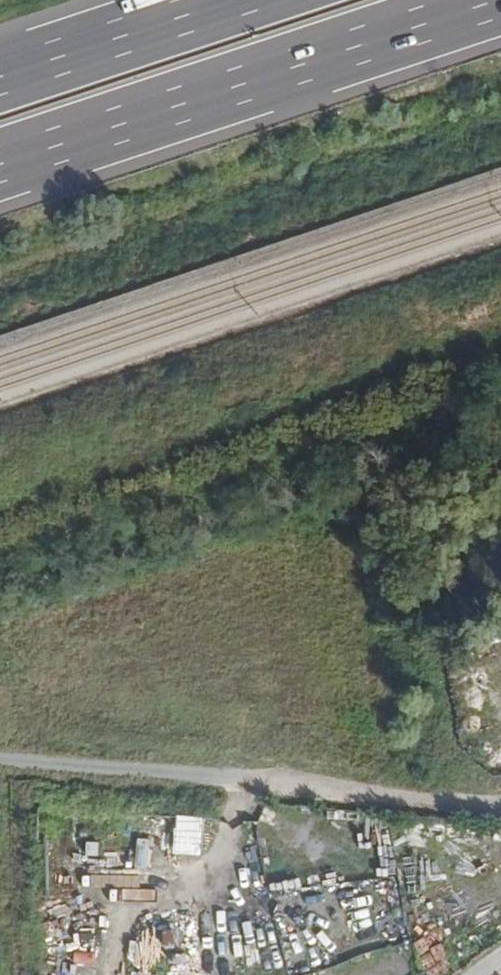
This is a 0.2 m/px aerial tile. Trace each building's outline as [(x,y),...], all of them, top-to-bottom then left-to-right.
[(490,751),(489,773),(500,774),(500,752),(490,751)] [(176,851),(202,852),(204,816),(177,815),(176,851)] [(271,851),(240,845),(234,875),(266,880),(271,851)]
